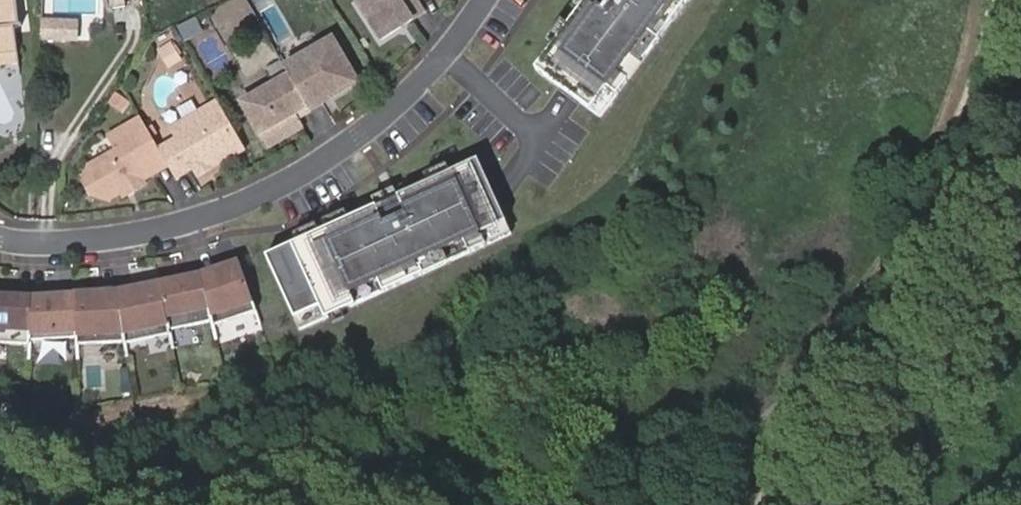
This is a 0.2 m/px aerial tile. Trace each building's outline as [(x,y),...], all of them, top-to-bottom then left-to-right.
[(13,11),(18,10),(17,0),(0,0),(0,65),(8,64),(18,63),(13,11)] [(355,5),(379,41),(410,21),(424,12),(416,0),(362,0),(355,5)] [(688,0),(589,0),(588,1),(587,0),(586,0),(534,70),(599,119),(688,0)] [(84,39),(84,15),(45,15),(45,38),(84,39)] [(335,35),(287,62),(312,107),(360,80),(335,35)] [(297,126),(294,120),(308,113),(288,78),(241,105),(266,148),(286,137),(284,134),(297,126)] [(243,151),(216,103),(168,130),(174,142),(157,152),(160,156),(166,167),(174,180),(191,170),(195,178),(243,151)] [(154,174),(147,163),(160,156),(157,152),(138,119),(106,137),(114,151),(86,167),(82,184),(89,197),(106,202),(119,195),(129,189),(132,193),(144,186),(141,182),(154,174)] [(286,137),(299,129),(297,126),(284,134),(286,137)] [(166,167),(160,156),(147,163),(154,174),(166,167)] [(382,201),(274,249),(272,249),(305,324),(415,276),(437,266),(513,232),(516,227),(485,156),(475,160),(404,191),(405,193),(383,203),(382,201)] [(122,199),(132,193),(129,189),(119,195),(122,199)] [(254,312),(237,263),(200,276),(210,323),(211,327),(254,312)] [(210,323),(200,276),(158,285),(168,332),(210,323)] [(168,332),(158,285),(116,293),(123,342),(123,344),(168,336),(168,332)] [(123,342),(116,293),(73,296),(75,338),(75,345),(123,342)] [(14,297),(0,296),(0,345),(13,346),(14,297)] [(75,338),(73,296),(30,299),(28,341),(75,338)] [(28,341),(30,299),(14,297),(13,346),(28,347),(28,341)]
